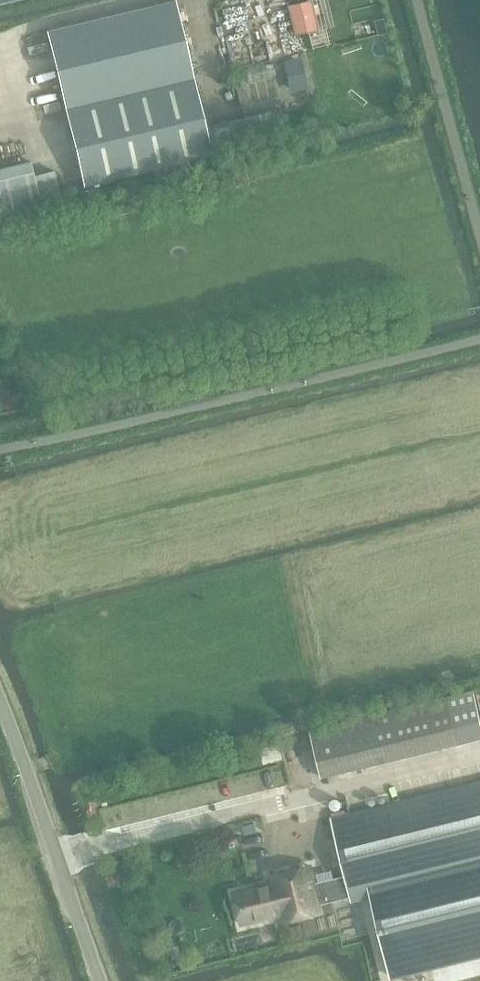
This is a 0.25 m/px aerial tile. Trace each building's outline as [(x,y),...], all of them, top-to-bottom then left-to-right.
[(50,30),(68,109),(194,80),(175,0),(50,30)] [(310,2),(288,7),(295,36),(317,31),(310,2)] [(383,19),(374,21),(378,35),(386,33),(383,19)] [(298,62),(286,64),(292,89),(303,86),(298,62)] [(242,76),(235,77),(237,89),(244,87),(242,76)] [(212,156),(194,80),(68,109),(87,186),(212,156)] [(256,115),(230,122),(236,150),(262,144),(256,115)] [(40,201),(35,177),(31,161),(0,168),(0,198),(3,210),(40,201)] [(55,171),(35,177),(40,201),(61,195),(55,171)] [(320,775),(479,736),(479,726),(471,691),(311,735),(320,775)] [(332,821),(346,876),(351,898),(352,902),(368,899),(387,976),(479,953),(479,784),(346,817),(332,821)] [(344,810),(330,813),(332,821),(346,817),(344,810)] [(260,830),(251,832),(253,844),(262,842),(260,830)] [(222,846),(215,851),(221,860),(228,855),(222,846)] [(310,866),(281,873),(292,920),(322,913),(320,905),(351,898),(346,876),(314,884),(310,866)] [(273,884),(233,893),(241,922),(241,925),(252,922),(281,915),(282,922),(282,923),(285,922),(292,920),(281,873),(271,876),(273,884)]
